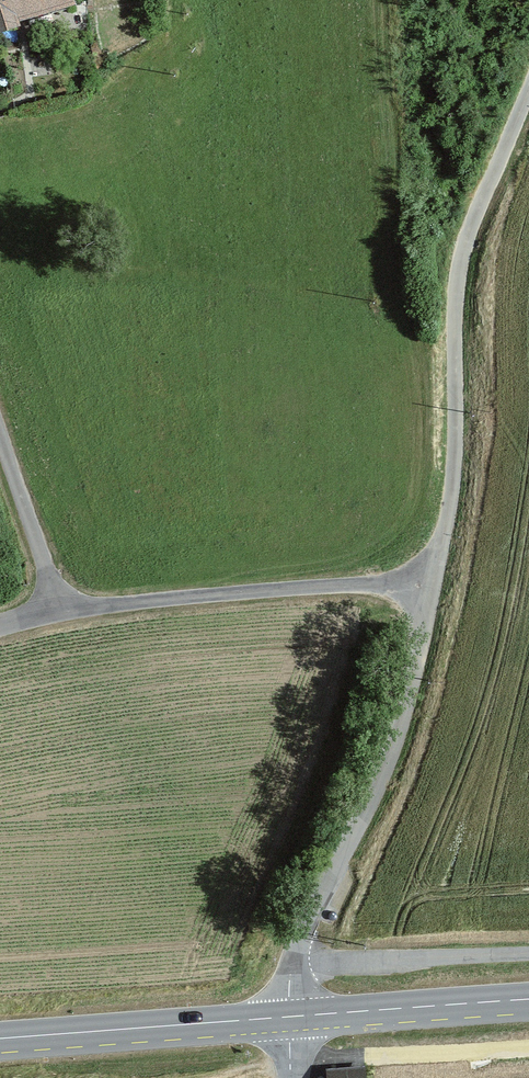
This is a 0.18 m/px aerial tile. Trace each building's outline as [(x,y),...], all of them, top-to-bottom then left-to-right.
[(67,18),(62,0),(0,0),(0,35),(67,18)] [(326,1066),(327,1077),(366,1077),(365,1063),(326,1066)]
